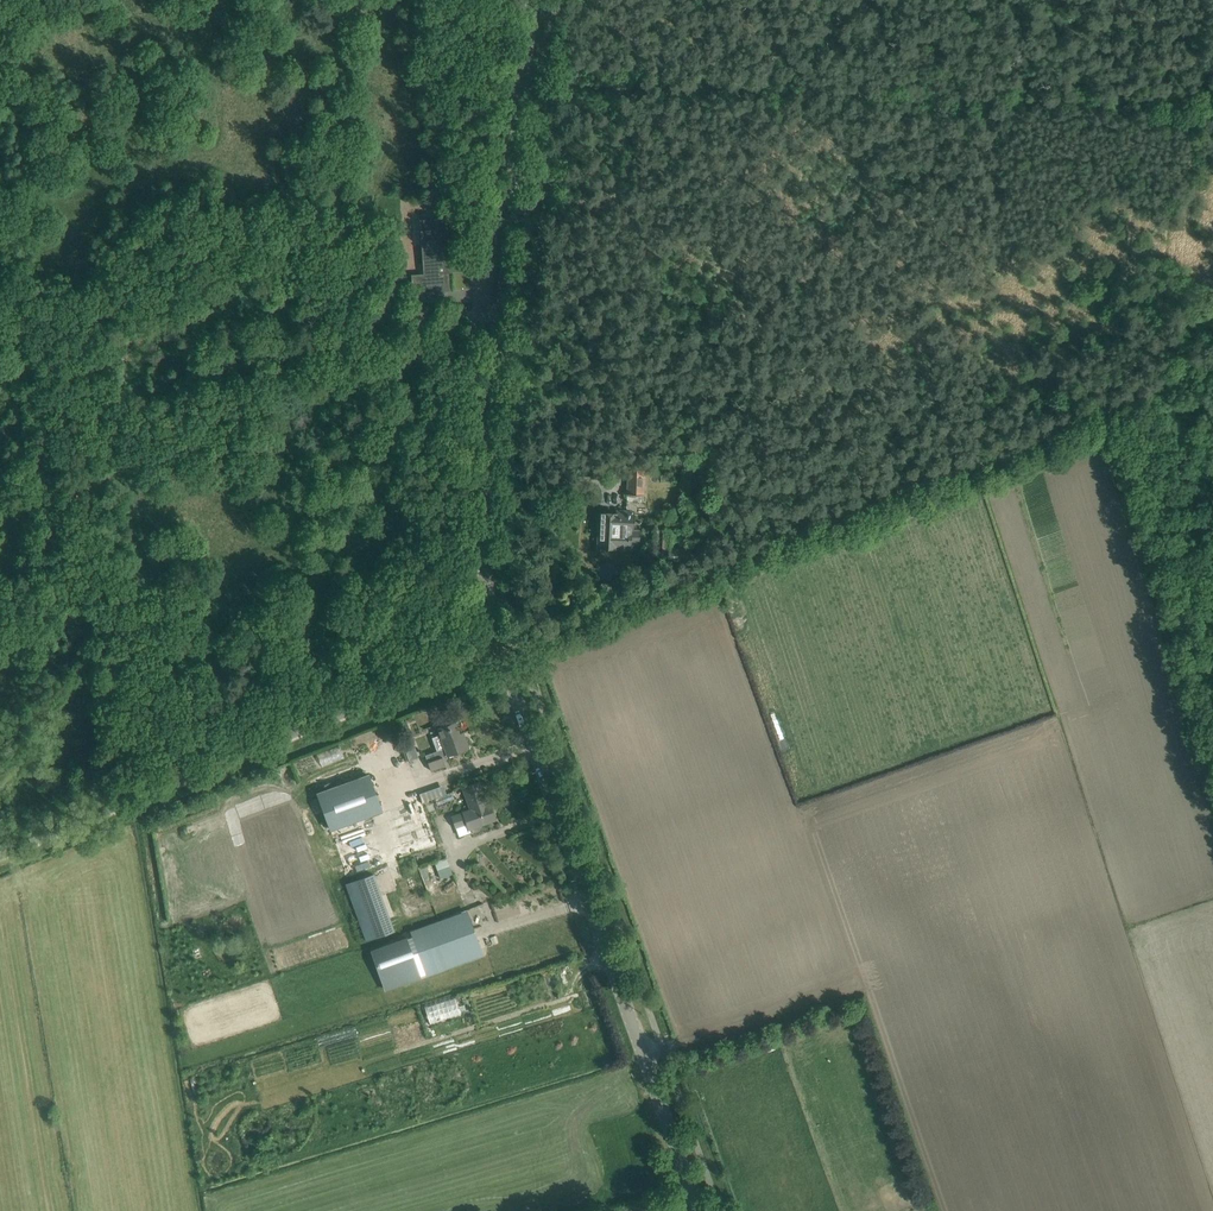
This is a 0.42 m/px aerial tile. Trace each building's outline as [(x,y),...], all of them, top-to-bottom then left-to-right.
[(442,261),(446,261),(444,217),(426,218),(429,266),(442,265),(442,261)] [(445,291),(443,273),(412,275),(413,293),(445,291)] [(629,469),(628,495),(628,500),(642,501),(644,470),(629,469)] [(627,530),(627,521),(631,521),(632,511),(627,511),(628,504),(627,504),(627,507),(619,507),(619,513),(599,512),(598,539),(617,540),(617,547),(628,548),(629,541),(637,542),(638,531),(627,530)] [(469,748),(465,738),(462,739),(455,722),(437,728),(444,748),(425,755),(431,770),(445,765),(443,757),(469,748)] [(409,760),(418,757),(414,746),(405,749),(409,760)] [(437,844),(434,835),(421,799),(382,813),(368,774),(317,793),(321,804),(331,831),(347,877),(437,844)] [(470,829),(484,824),(495,820),(489,803),(485,804),(484,800),(485,799),(479,782),(463,788),(471,809),(462,812),(463,813),(452,817),(456,828),(468,824),(470,829)] [(423,791),(425,800),(448,794),(446,785),(423,791)] [(446,857),(434,862),(437,870),(449,866),(446,857)] [(449,866),(437,870),(440,878),(452,874),(449,866)] [(348,881),(366,940),(395,932),(378,873),(348,881)] [(469,917),(412,937),(372,952),(382,979),(422,965),(478,944),(469,917)] [(431,1023),(463,1014),(458,995),(425,1004),(431,1023)] [(784,1036),(773,1040),(775,1046),(786,1042),(784,1036)]
